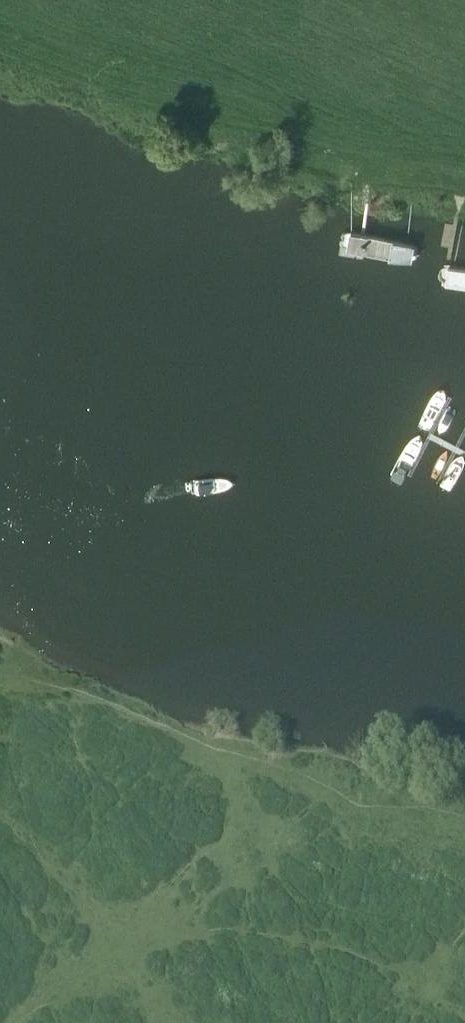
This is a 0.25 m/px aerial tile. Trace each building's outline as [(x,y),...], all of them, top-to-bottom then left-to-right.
[(420,275),(429,231),(331,215),(322,258),(420,275)] [(436,251),(429,292),(464,299),(464,256),(436,251)]
